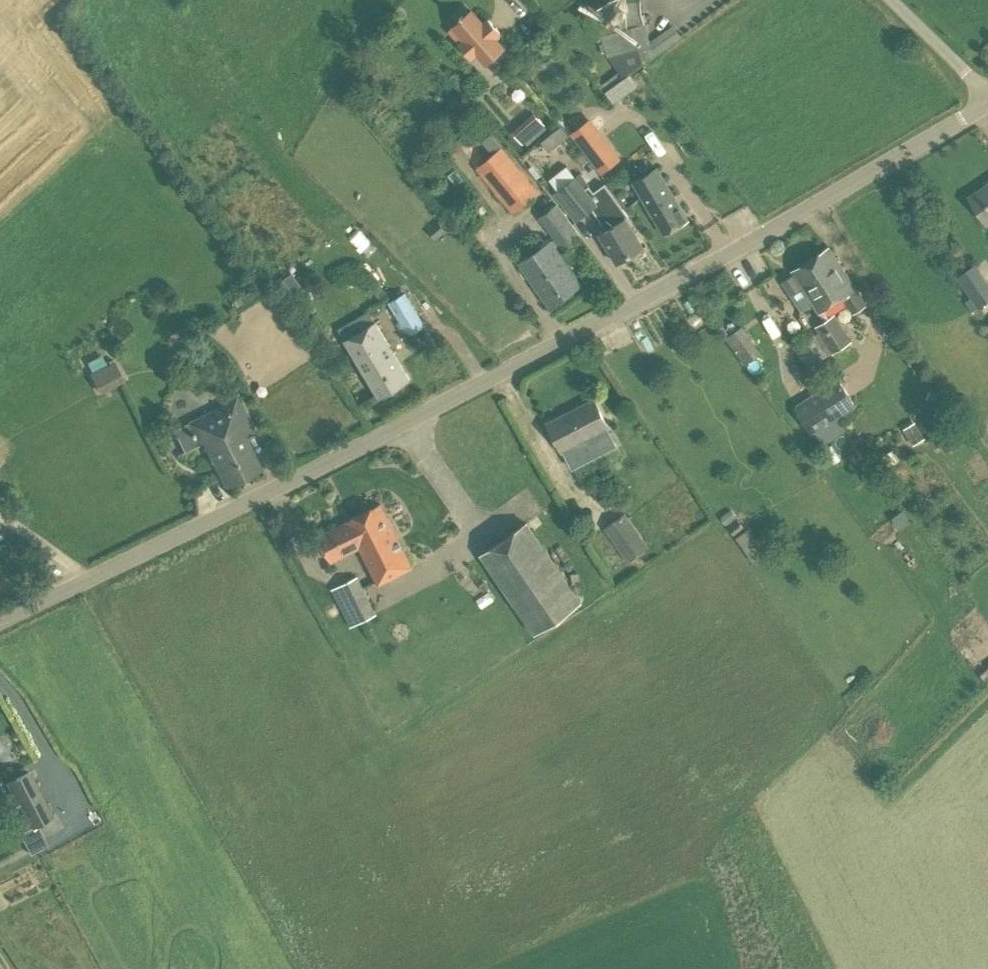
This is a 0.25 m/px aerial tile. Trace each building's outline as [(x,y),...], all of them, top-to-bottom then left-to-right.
[(587,2),(587,15),(607,13),(608,14),(608,15),(609,16),(611,17),(612,17),(613,18),(614,18),(616,18),(618,18),(621,29),(602,36),(608,55),(649,42),(650,41),(651,41),(641,11),(640,0),(637,0),(627,2),(627,0),(607,0),(606,1),(587,2)] [(484,24),(471,9),(463,16),(462,14),(459,17),(461,18),(453,25),(465,39),(460,44),(471,57),(477,53),(486,64),(505,48),(495,37),(501,33),(489,19),(484,24)] [(649,42),(608,55),(623,76),(654,54),(650,41),(649,42)] [(574,81),(585,77),(579,63),(568,67),(574,81)] [(464,101),(455,92),(447,101),(455,109),(464,101)] [(519,124),(512,131),(523,144),(525,142),(544,125),(545,125),(536,115),(522,127),(519,124)] [(591,118),(570,133),(593,163),(614,147),(591,118)] [(560,127),(550,134),(554,139),(563,140),(568,136),(560,127)] [(651,142),(633,151),(642,167),(659,158),(651,142)] [(514,214),(540,193),(502,147),(476,168),(514,214)] [(654,166),(633,179),(649,203),(648,203),(664,231),(687,217),(670,189),(669,190),(654,166)] [(594,190),(582,173),(556,191),(575,220),(593,208),(607,229),(599,234),(617,261),(642,245),(624,218),(627,215),(605,182),(594,190)] [(969,197),(987,223),(987,184),(969,197)] [(565,249),(583,236),(558,202),(540,215),(565,249)] [(437,221),(427,229),(436,239),(446,231),(437,221)] [(552,308),(583,284),(550,241),(519,265),(552,308)] [(829,271),(844,298),(853,312),(866,303),(830,246),(792,271),(794,273),(781,282),(790,295),(802,287),(803,288),(829,271)] [(819,314),(844,298),(829,271),(803,288),(819,314)] [(282,280),(272,287),(281,300),(292,292),(282,280)] [(987,309),(987,281),(977,287),(987,309)] [(960,287),(946,293),(951,304),(964,299),(960,287)] [(408,335),(425,325),(405,292),(388,302),(399,321),(396,323),(403,334),(406,332),(408,335)] [(832,353),(852,340),(835,314),(815,326),(832,353)] [(378,396),(409,378),(375,321),(345,339),(378,396)] [(761,352),(752,338),(734,351),(744,364),(761,352)] [(106,364),(101,354),(87,361),(92,371),(91,372),(98,386),(121,375),(114,360),(106,364)] [(794,406),(812,434),(857,406),(839,378),(794,406)] [(562,449),(608,427),(595,400),(548,422),(562,449)] [(189,422),(174,429),(185,452),(205,442),(225,484),(261,467),(245,432),(255,427),(242,401),(213,415),(210,410),(188,421),(189,422)] [(890,466),(900,459),(893,449),(883,456),(890,466)] [(346,520),(359,546),(378,583),(412,565),(381,503),(346,520)] [(731,509),(721,517),(726,524),(736,517),(731,509)] [(911,522),(902,510),(892,518),(900,529),(911,522)] [(628,561),(648,546),(625,513),(604,527),(628,561)] [(331,560),(359,546),(346,520),(318,534),(331,560)] [(534,633),(581,602),(527,523),(481,554),(534,633)] [(744,535),(759,555),(770,547),(754,527),(744,535)] [(377,613),(358,576),(329,590),(325,581),(313,586),(329,619),(354,606),(361,621),(377,613)] [(0,738),(0,763),(19,750),(7,733),(0,738)] [(32,827),(53,815),(28,770),(6,782),(32,827)]
